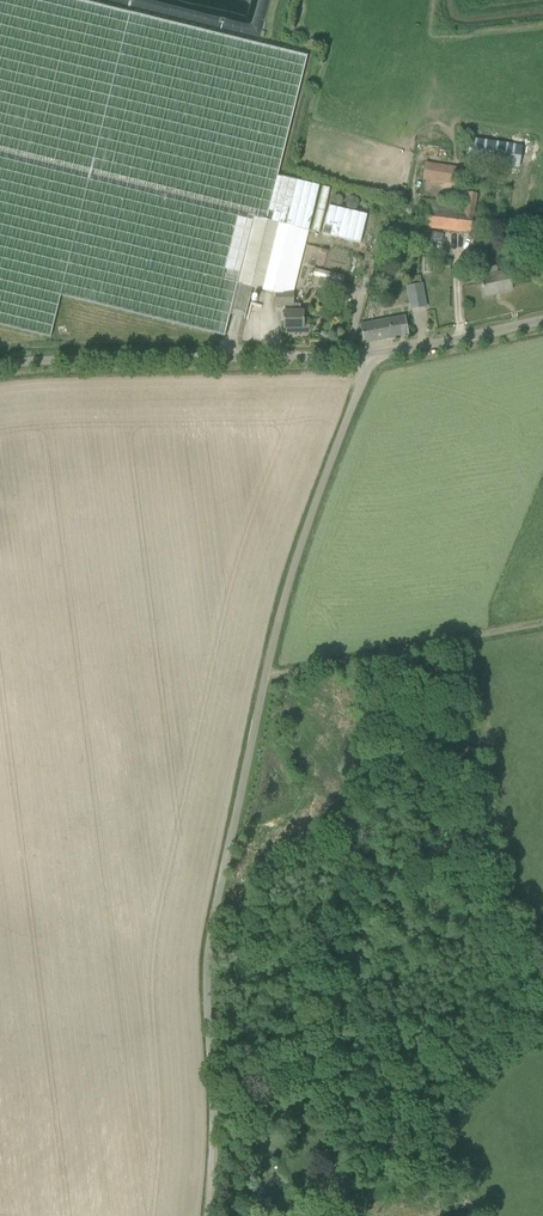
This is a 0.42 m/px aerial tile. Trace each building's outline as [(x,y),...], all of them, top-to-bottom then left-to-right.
[(308,233),(320,186),(281,177),(310,57),(78,0),(0,0),(0,327),(50,339),(61,298),(223,338),(236,284),(253,219),(308,233)] [(473,129),(471,139),(468,160),(519,168),(523,137),(473,129)] [(451,150),(438,148),(437,158),(450,159),(451,150)] [(455,185),(457,167),(427,163),(424,181),(455,185)] [(319,205),(326,207),(331,187),(324,186),(319,205)] [(426,228),(471,233),(477,194),(460,192),(460,195),(458,195),(457,199),(459,199),(466,200),(466,205),(422,199),(421,208),(428,209),(426,228)] [(322,234),(355,242),(356,235),(362,236),(367,216),(329,207),(322,234)] [(236,284),(253,288),(276,293),(276,306),(284,306),(284,312),(284,313),(281,313),(281,321),(284,321),(284,329),(293,329),(293,332),(309,332),(309,320),(303,320),(303,312),(300,312),(300,305),(294,305),(294,293),(308,233),(253,219),(236,284)] [(508,272),(497,274),(479,278),(483,297),(512,291),(508,272)] [(422,285),(405,288),(410,312),(427,309),(422,285)] [(361,325),(364,344),(408,335),(405,317),(361,325)]
